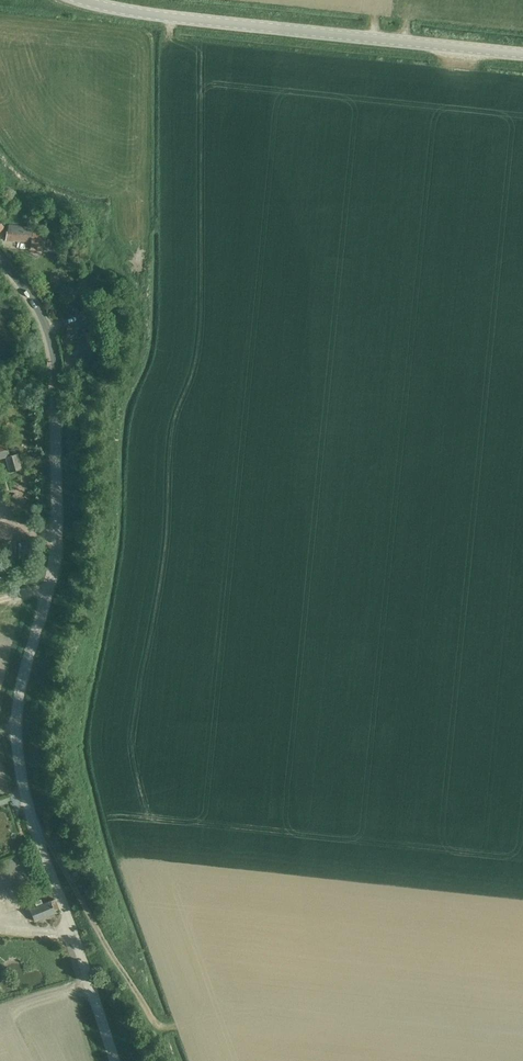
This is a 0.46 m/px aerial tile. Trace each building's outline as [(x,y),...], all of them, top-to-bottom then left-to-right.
[(33,227),(8,224),(6,239),(31,242),(31,245),(45,246),(46,234),(33,232),(33,227)] [(95,309),(80,310),(82,323),(96,322),(95,309)] [(9,456),(5,443),(0,444),(0,459),(5,457),(10,473),(22,469),(17,454),(9,456)] [(3,538),(2,555),(17,556),(18,539),(3,538)] [(36,908),(29,910),(34,923),(55,915),(54,913),(56,912),(58,911),(60,911),(56,900),(54,900),(51,902),(43,905),(41,900),(34,903),(36,908)]
